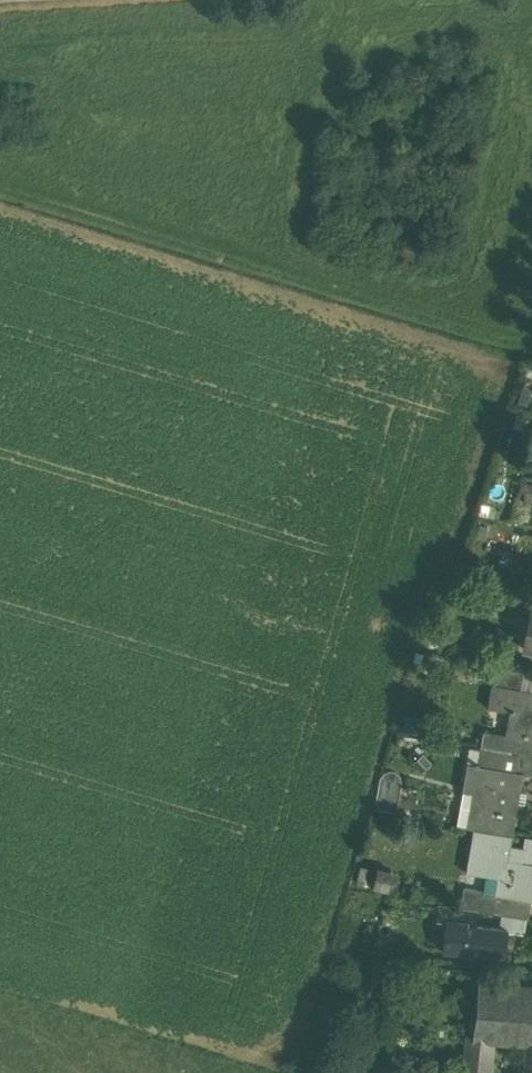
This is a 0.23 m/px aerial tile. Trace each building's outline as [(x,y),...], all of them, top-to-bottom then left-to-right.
[(519,482),(518,499),(531,499),(531,482),(519,482)] [(523,671),(497,667),(493,686),(519,690),(523,671)] [(491,685),(487,709),(509,712),(505,735),(515,737),(531,740),(531,692),(519,690),(493,686),(491,685)] [(515,737),(513,753),(531,756),(531,740),(515,737)] [(467,765),(522,774),(531,776),(531,756),(513,753),(470,746),(467,765)] [(522,774),(467,765),(463,788),(478,790),(471,828),(474,828),(512,835),(522,774)] [(474,828),(466,872),(486,875),(487,865),(500,867),(495,893),(495,894),(496,895),(530,900),(531,901),(531,896),(531,864),(520,862),(507,860),(512,835),(474,828)] [(525,837),(520,862),(531,864),(531,838),(525,837)] [(378,866),(374,885),(394,890),(399,871),(378,866)] [(495,893),(463,887),(460,907),(493,913),(496,895),(495,894),(495,893)] [(530,900),(496,895),(493,913),(527,918),(530,900)] [(448,924),(476,926),(478,911),(440,907),(438,923),(448,924)] [(445,951),(506,956),(508,929),(476,926),(448,924),(445,951)] [(479,981),(473,1036),(493,1038),(531,1042),(531,987),(479,981)] [(493,1038),(473,1036),(472,1045),(475,1046),(473,1063),(491,1065),(493,1038)] [(491,1065),(473,1063),(470,1063),(469,1072),(490,1072),(491,1065)]
